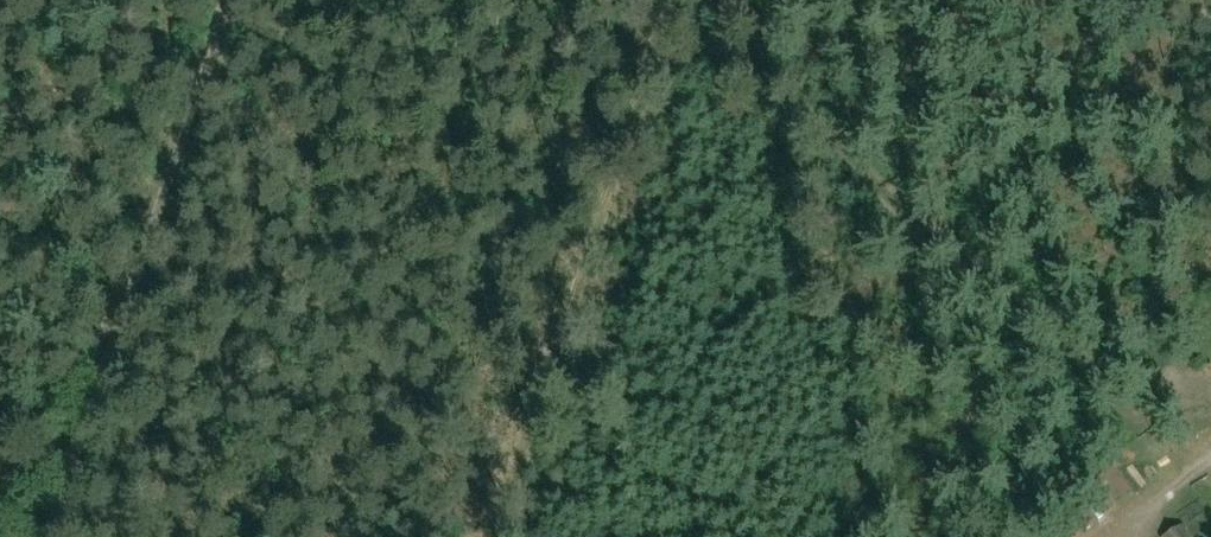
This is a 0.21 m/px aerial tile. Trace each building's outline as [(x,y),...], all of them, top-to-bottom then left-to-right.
[(1183,526),(1165,536),(1191,536),(1183,526)]
